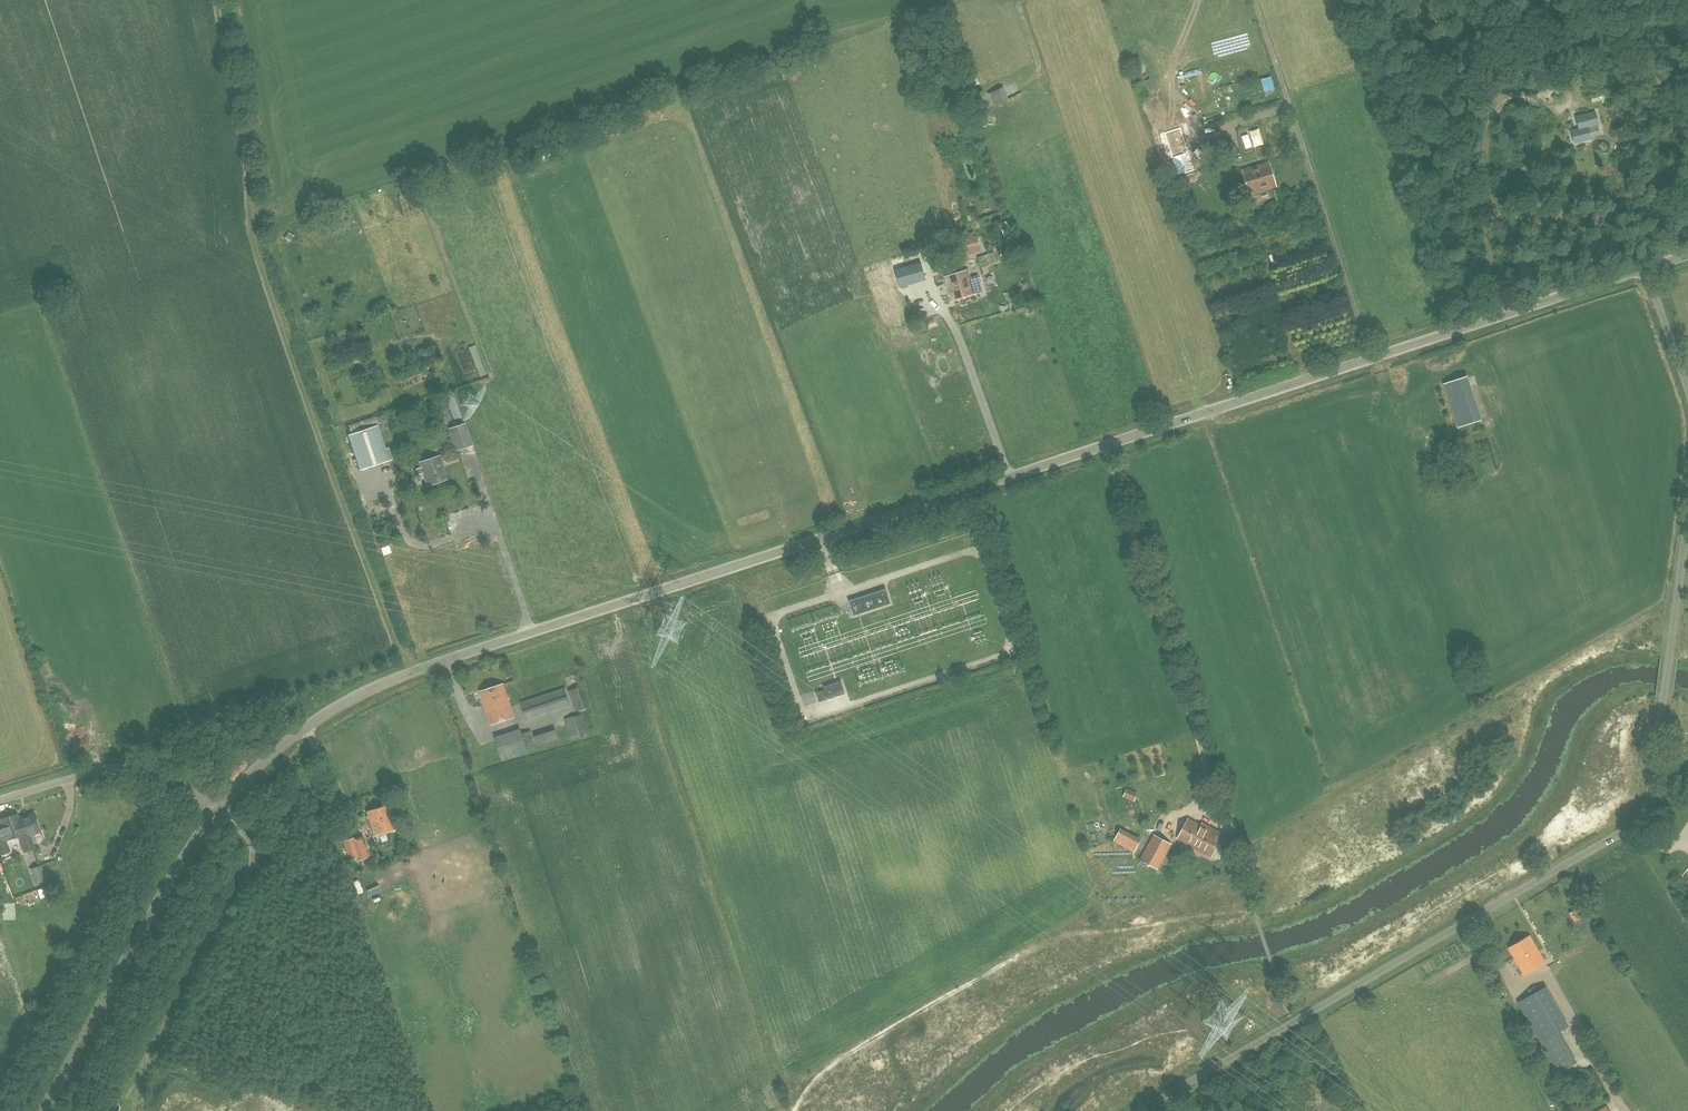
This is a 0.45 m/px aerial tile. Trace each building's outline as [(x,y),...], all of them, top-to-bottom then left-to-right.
[(1546,101),(1555,88),(1547,82),(1537,94),(1546,101)] [(996,105),(1008,100),(1009,99),(1004,87),(991,92),(996,105)] [(1591,97),(1592,102),(1605,99),(1604,93),(1591,97)] [(1599,109),(1612,104),(1610,98),(1597,103),(1599,109)] [(1587,126),(1598,123),(1595,113),(1577,117),(1580,129),(1572,131),(1575,142),(1590,138),(1587,126)] [(1180,127),(1164,132),(1171,154),(1178,175),(1194,170),(1180,127)] [(1243,170),(1250,194),(1276,186),(1269,163),(1243,170)] [(285,238),(290,241),(294,236),(289,232),(285,238)] [(960,258),(981,252),(977,236),(955,242),(960,258)] [(977,257),(980,267),(1002,260),(999,251),(977,257)] [(921,262),(895,269),(900,287),(926,280),(921,262)] [(975,294),(975,293),(982,291),(978,276),(971,278),(968,270),(945,277),(952,301),(975,294)] [(920,313),(922,319),(932,316),(930,310),(920,313)] [(928,329),(937,326),(934,318),(925,321),(928,329)] [(469,347),(476,368),(483,366),(475,345),(469,347)] [(1447,395),(1457,426),(1481,418),(1465,377),(1444,384),(1447,395)] [(452,391),(445,394),(454,420),(461,417),(452,391)] [(377,423),(385,420),(383,413),(375,416),(377,423)] [(473,445),(466,422),(448,428),(455,451),(473,445)] [(389,460),(385,448),(377,425),(348,434),(360,470),(389,460)] [(440,455),(419,462),(427,486),(448,479),(440,455)] [(891,604),(886,588),(849,600),(854,616),(891,604)] [(816,693),(819,701),(846,693),(842,680),(824,686),(825,690),(816,693)] [(491,724),(514,717),(504,684),(480,691),(491,724)] [(582,686),(569,690),(576,711),(589,708),(582,686)] [(571,706),(565,688),(521,702),(527,720),(571,706)] [(588,736),(581,714),(565,719),(571,741),(588,736)] [(531,730),(522,733),(521,729),(495,736),(503,761),(529,753),(526,746),(535,743),(531,730)] [(1133,799),(1136,791),(1124,787),(1124,788),(1122,795),(1133,799)] [(368,811),(375,835),(395,829),(388,805),(368,811)] [(35,813),(19,819),(30,850),(35,848),(30,835),(41,831),(35,813)] [(25,852),(30,850),(19,819),(17,814),(1,819),(9,839),(19,835),(25,852)] [(1178,838),(1211,856),(1222,837),(1218,835),(1219,832),(1203,823),(1201,826),(1189,819),(1178,838)] [(1117,844),(1140,854),(1145,843),(1121,833),(1117,844)] [(1142,859),(1157,868),(1170,844),(1154,836),(1142,859)] [(349,860),(358,858),(359,860),(369,857),(363,837),(354,839),(354,837),(343,841),(349,860)] [(35,884),(47,880),(42,865),(31,869),(35,884)] [(53,883),(42,886),(45,897),(56,893),(53,883)] [(1568,913),(1573,921),(1580,918),(1576,909),(1568,913)] [(1546,963),(1530,936),(1509,948),(1524,975),(1546,963)] [(1569,1026),(1546,986),(1517,1002),(1540,1043),(1559,1032),(1569,1026)] [(1540,1043),(1556,1074),(1576,1062),(1559,1032),(1540,1043)]
